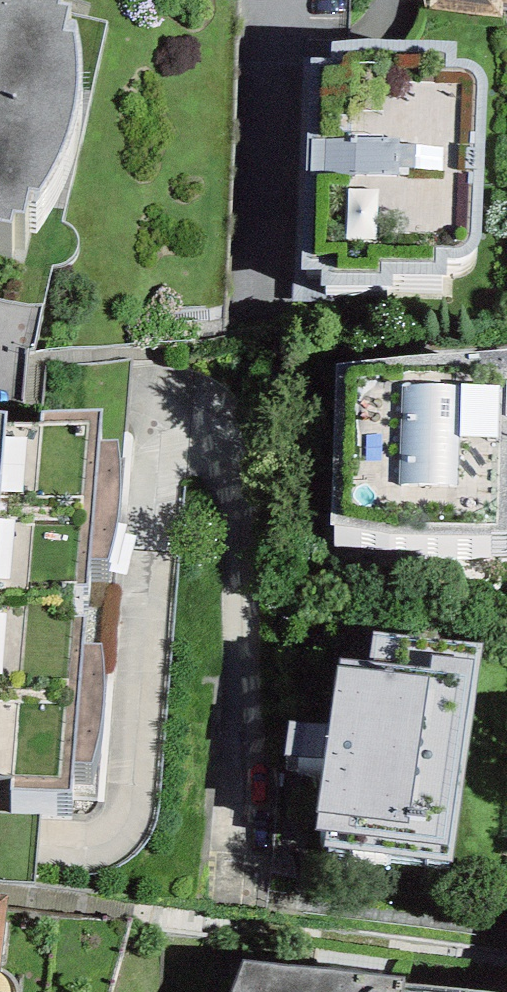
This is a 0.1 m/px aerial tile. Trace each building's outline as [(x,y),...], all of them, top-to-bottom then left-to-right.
[(427,7),(501,16),(506,16),(506,0),(428,0),(427,7)] [(0,16),(0,256),(13,259),(15,249),(27,250),(30,238),(36,239),(43,225),(51,213),(58,199),(63,187),(70,168),(75,151),(80,124),(80,104),(79,84),(79,68),(69,66),(74,40),(59,38),(61,28),(0,16)] [(372,38),(333,43),(330,56),(307,55),(302,270),(323,272),(321,285),(391,287),(392,276),(446,278),(446,258),(456,258),(465,256),(473,253),(479,246),(482,237),(488,80),(485,69),(478,63),(468,60),(457,58),(457,42),(372,38)] [(438,354),(338,364),(331,524),(361,529),(385,535),(491,536),(493,531),(506,534),(506,350),(438,354)] [(0,410),(0,773),(11,773),(10,789),(71,789),(75,760),(91,759),(98,740),(105,709),(105,676),(102,645),(83,644),(92,558),(106,560),(110,553),(119,525),(121,478),(119,442),(100,443),(101,411),(44,411),(42,426),(6,424),(8,410),(0,410)] [(324,771),(317,828),(326,830),(324,845),(454,861),(481,645),(372,631),(368,661),(338,658),(329,725),(291,720),(287,754),(325,759),(324,771)] [(404,981),(405,976),(245,959),(233,991),(499,991),(404,981)]
